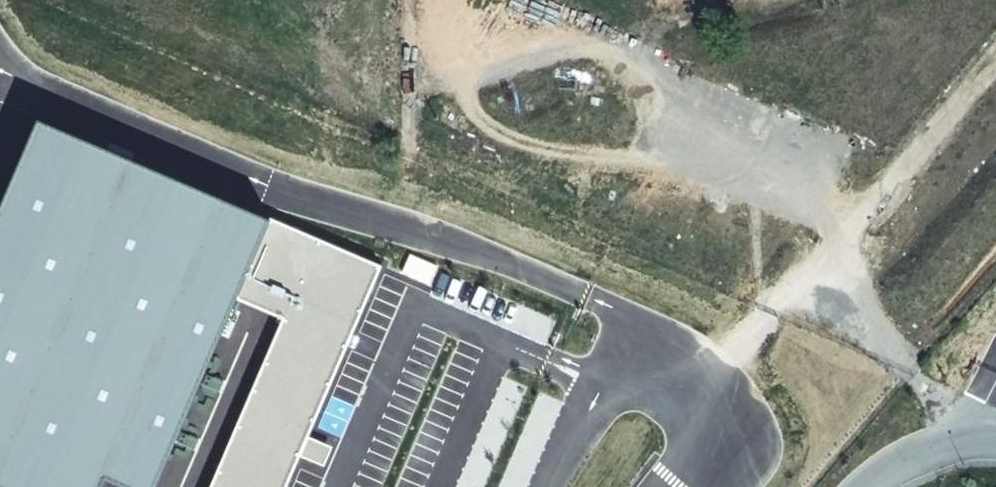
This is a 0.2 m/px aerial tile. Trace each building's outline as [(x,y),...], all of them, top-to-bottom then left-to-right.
[(0,201),(0,486),(3,486),(99,486),(103,476),(129,486),(152,486),(234,297),(282,317),(209,486),(285,486),(299,455),(324,466),(332,446),(307,436),(381,265),(36,118),(0,201)]
